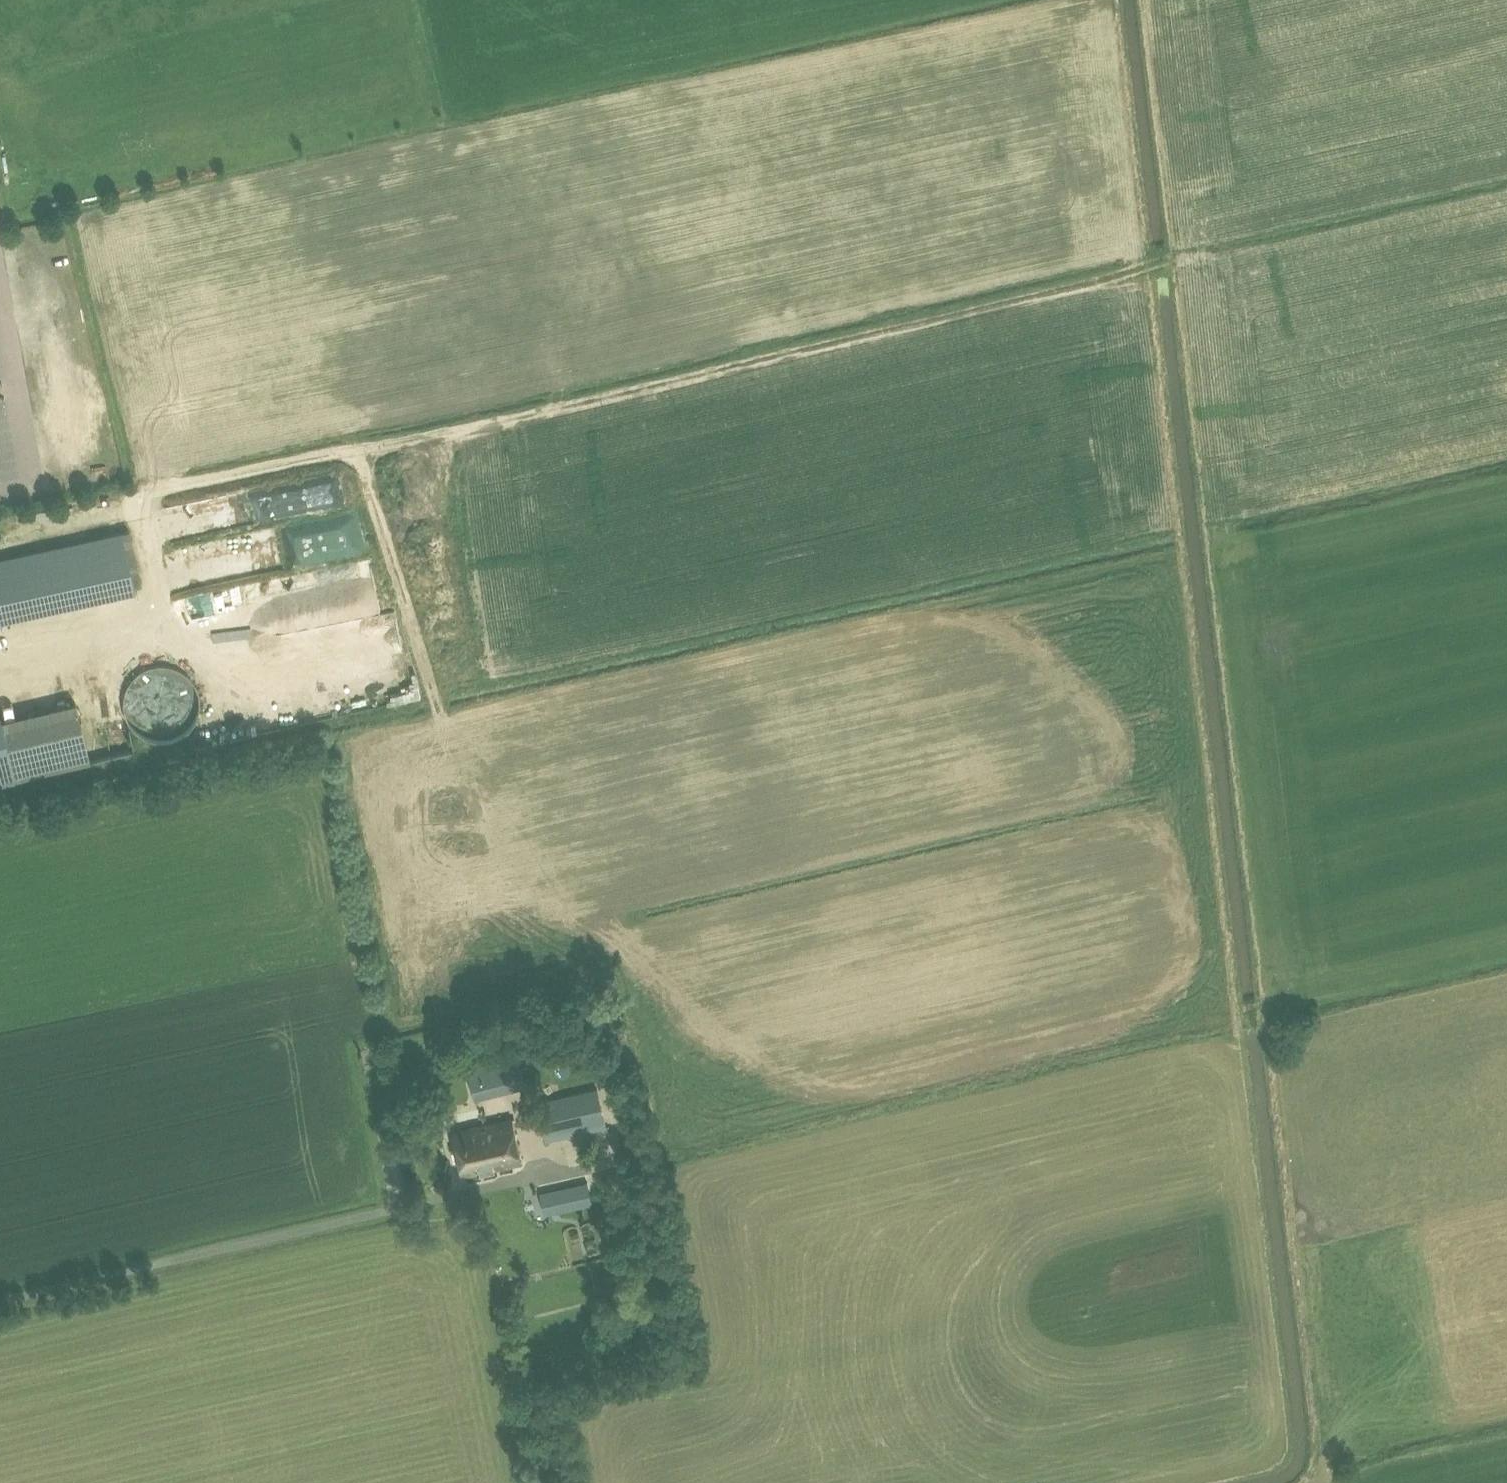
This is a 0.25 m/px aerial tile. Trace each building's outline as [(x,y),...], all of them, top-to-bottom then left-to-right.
[(278,571),(345,562),(342,535),(349,534),(347,518),(164,542),(171,590),(263,578),(264,584),(279,582),(278,571)] [(134,592),(121,531),(0,558),(0,621),(134,592)] [(332,567),(335,593),(316,596),(317,603),(369,596),(364,562),(332,567)] [(356,647),(352,622),(342,623),(347,649),(356,647)] [(166,666),(159,666),(155,666),(150,668),(144,670),(139,673),(134,677),(129,682),(126,689),(123,695),(123,703),(123,710),(125,716),(128,723),(132,729),(137,734),(144,739),(152,741),(159,742),(165,742),(172,741),(185,733),(190,729),(193,725),(196,718),(198,712),(199,706),(198,699),(197,692),(194,686),(191,680),(187,676),(183,673),(179,671),(175,669),(169,667),(166,666)] [(274,696),(245,700),(246,711),(276,708),(274,696)] [(76,703),(1,721),(15,778),(90,760),(76,703)] [(526,1085),(518,1054),(468,1065),(475,1098),(526,1085)] [(536,1102),(544,1136),(606,1123),(598,1088),(536,1102)] [(463,1175),(522,1163),(513,1118),(454,1131),(463,1175)] [(588,1183),(541,1193),(545,1216),(593,1205),(588,1183)]
